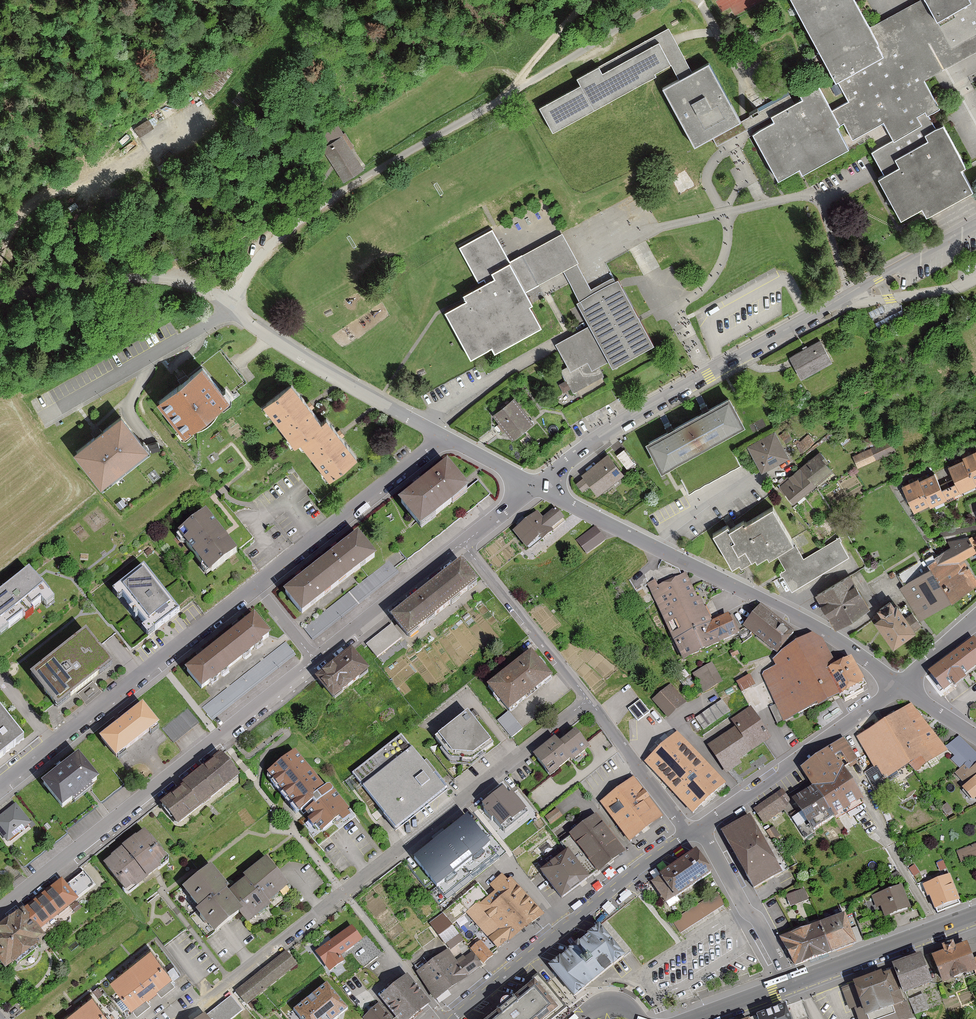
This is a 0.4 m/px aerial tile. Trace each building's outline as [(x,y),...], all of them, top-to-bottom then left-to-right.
[(903,41),(884,51),(871,27),(856,0),(792,0),(801,18),(836,82),(837,81),(849,100),(832,109),(823,92),(818,82),(799,92),(802,98),(771,114),(774,119),(761,127),(752,131),(778,179),(799,167),(802,173),(848,147),(845,140),(837,124),(843,121),(851,138),(881,122),(891,140),(871,150),(884,175),(878,178),(901,219),(922,207),(927,215),(973,189),(964,170),(962,168),(966,166),(943,123),(936,128),(928,114),(939,108),(925,81),(918,69),(903,41)] [(925,0),(921,0),(871,27),(884,51),(903,41),(925,81),(975,54),(975,35),(951,48),(925,0)] [(951,48),(965,40),(975,35),(975,0),(925,0),(951,48)] [(671,65),(678,79),(685,76),(692,72),(669,29),(599,67),(603,75),(659,44),(671,65)] [(581,87),(540,109),(553,132),(654,77),(653,74),(671,65),(659,44),(603,75),(601,71),(599,67),(577,79),(581,87)] [(678,79),(662,88),(695,147),(712,138),(718,135),(741,122),(709,62),(692,72),(685,76),(678,79)] [(362,168),(342,136),(323,148),(343,180),(362,168)] [(525,292),(579,263),(563,234),(510,262),(492,230),(458,248),(478,284),(484,281),(486,284),(463,297),(464,299),(466,303),(444,314),(470,362),(491,351),(494,356),(542,330),(531,308),(533,307),(525,292)] [(572,391),(602,375),(597,366),(608,360),(611,366),(654,344),(623,286),(594,302),(604,321),(582,332),(593,353),(561,370),(572,391)] [(818,340),(789,356),(801,378),(830,363),(818,340)] [(156,401),(181,435),(228,399),(203,365),(156,401)] [(858,385),(852,388),(854,391),(860,388),(861,390),(875,382),(871,375),(857,383),(858,385)] [(320,422),(289,383),(263,404),(293,443),(320,422)] [(514,396),(492,414),(502,426),(513,439),(535,422),(514,396)] [(650,440),(646,442),(662,470),(744,425),(729,397),(650,440)] [(115,415),(72,451),(105,490),(148,455),(115,415)] [(356,457),(326,418),(299,439),(330,478),(356,457)] [(882,433),(858,445),(860,449),(884,438),(882,433)] [(760,439),(747,447),(762,471),(788,457),(775,434),(761,442),(760,439)] [(809,434),(795,445),(800,451),(814,441),(809,434)] [(840,440),(843,444),(850,439),(847,435),(840,440)] [(892,441),(854,457),(858,466),(896,449),(892,441)] [(963,458),(974,482),(975,482),(975,449),(973,451),(972,447),(966,450),(968,453),(962,456),(963,458)] [(779,484),(794,502),(832,471),(824,461),(825,460),(817,450),(797,466),(799,468),(779,484)] [(605,452),(581,474),(597,492),(621,471),(605,452)] [(958,461),(957,458),(952,460),(953,463),(948,465),(956,480),(948,484),(954,496),(961,493),(960,489),(974,482),(963,458),(958,461)] [(469,491),(447,463),(400,502),(421,530),(469,491)] [(925,477),(919,479),(931,504),(944,497),(945,500),(954,496),(948,484),(943,486),(936,472),(931,474),(930,471),(924,473),(925,477)] [(907,482),(902,484),(915,511),(931,504),(919,479),(918,477),(913,479),(911,476),(906,479),(907,482)] [(727,521),(711,530),(732,566),(740,562),(742,564),(755,557),(756,560),(766,554),(768,557),(776,553),(783,566),(802,555),(772,504),(744,520),(742,517),(729,525),(727,521)] [(565,521),(554,508),(542,518),(537,512),(512,532),(526,549),(540,538),(542,541),(565,521)] [(238,554),(205,512),(178,534),(211,575),(238,554)] [(605,539),(595,528),(583,537),(593,549),(605,539)] [(284,592),(304,618),(375,561),(355,536),(284,592)] [(849,555),(839,537),(781,572),(792,590),(849,555)] [(925,558),(951,599),(975,584),(975,573),(967,557),(975,552),(967,537),(948,542),(951,547),(941,554),(936,546),(923,554),(925,558)] [(905,584),(901,587),(920,618),(951,599),(925,558),(899,574),(905,584)] [(392,619),(409,640),(477,584),(461,564),(392,619)] [(145,567),(112,593),(147,638),(180,613),(145,567)] [(710,622),(685,571),(648,588),(682,659),(736,633),(727,614),(710,622)] [(0,595),(0,637),(50,601),(29,573),(0,595)] [(816,594),(835,626),(868,607),(849,575),(816,594)] [(891,598),(877,607),(881,613),(874,618),(892,644),(921,625),(906,603),(901,607),(898,602),(895,604),(891,598)] [(793,632),(759,606),(744,625),(779,651),(793,632)] [(184,668),(203,693),(271,640),(252,615),(184,668)] [(786,652),(772,659),(775,665),(760,673),(774,703),(766,707),(776,727),(840,695),(842,698),(866,686),(864,680),(865,680),(853,656),(835,665),(824,643),(811,633),(799,639),(802,646),(793,650),(786,652)] [(84,635),(31,676),(59,712),(112,671),(84,635)] [(975,664),(975,643),(973,639),(930,672),(943,689),(975,664)] [(484,681),(509,712),(549,680),(524,649),(484,681)] [(316,677),(335,701),(369,674),(350,650),(316,677)] [(713,666),(693,675),(702,693),(721,684),(713,666)] [(692,682),(688,673),(679,678),(683,686),(692,682)] [(755,687),(749,675),(736,682),(742,693),(755,687)] [(670,684),(651,699),(667,720),(683,707),(674,696),(677,694),(670,684)] [(704,729),(730,710),(721,699),(696,718),(704,729)] [(650,714),(640,700),(628,709),(629,711),(634,718),(638,723),(650,714)] [(911,704),(882,721),(908,764),(915,772),(948,750),(911,704)] [(136,706),(103,734),(121,757),(155,729),(136,706)] [(770,737),(751,708),(731,720),(736,727),(707,745),(725,773),(741,763),(737,758),(770,737)] [(24,741),(0,710),(0,759),(24,741)] [(498,722),(512,738),(523,729),(508,713),(498,722)] [(467,714),(435,740),(451,761),(473,763),(494,746),(467,714)] [(590,715),(573,729),(585,744),(602,730),(590,715)] [(908,764),(882,721),(856,738),(874,767),(863,774),(875,792),(887,785),(884,781),(908,764)] [(555,738),(534,754),(541,763),(551,776),(587,746),(585,744),(573,729),(558,741),(555,738)] [(676,734),(645,762),(694,814),(724,785),(676,734)] [(352,774),(392,826),(441,788),(401,736),(352,774)] [(800,768),(812,785),(834,818),(864,798),(844,768),(858,759),(843,738),(800,768)] [(293,751),(265,773),(296,812),(300,808),(319,831),(331,821),(334,825),(346,816),(349,813),(325,783),(321,786),(293,751)] [(221,756),(192,779),(211,803),(240,779),(221,756)] [(77,760),(46,785),(64,808),(95,784),(77,760)] [(970,771),(965,765),(955,774),(965,786),(962,788),(974,801),(975,799),(975,765),(970,771)] [(634,778),(600,803),(630,844),(663,819),(636,781),(634,778)] [(160,806),(179,828),(211,803),(192,779),(160,806)] [(802,812),(792,819),(805,838),(834,818),(812,785),(793,798),(802,812)] [(502,790),(482,808),(503,834),(528,816),(512,796),(509,798),(502,790)] [(782,790),(754,809),(764,824),(784,811),(786,807),(789,801),(782,790)] [(0,813),(0,834),(7,843),(30,826),(13,803),(0,813)] [(955,811),(947,803),(943,808),(950,815),(955,811)] [(556,809),(545,817),(551,825),(562,816),(556,809)] [(596,814),(569,834),(570,836),(561,842),(567,849),(588,879),(624,854),(596,814)] [(721,833),(754,890),(782,874),(750,817),(721,833)] [(446,895),(496,855),(466,818),(415,859),(446,895)] [(774,827),(767,832),(772,840),(779,836),(774,827)] [(145,829),(103,861),(129,895),(159,872),(171,863),(145,829)] [(959,858),(971,854),(969,848),(957,852),(959,858)] [(588,879),(567,849),(538,870),(560,900),(588,879)] [(658,879),(650,885),(666,907),(711,876),(695,854),(658,879)] [(212,870),(183,892),(215,934),(239,916),(247,927),(271,909),(269,906),(290,890),(268,861),(243,880),(245,882),(230,893),(212,870)] [(63,880),(22,911),(38,932),(79,902),(99,887),(87,871),(67,886),(63,880)] [(899,876),(897,872),(890,876),(893,880),(899,876)] [(488,886),(495,892),(468,914),(498,951),(540,917),(505,875),(488,886)] [(930,896),(935,908),(961,898),(951,875),(923,886),(927,897),(930,896)] [(903,887),(872,898),(876,909),(881,907),(885,918),(911,908),(903,887)] [(809,900),(804,889),(793,894),(798,905),(809,900)] [(439,937),(451,927),(423,892),(407,905),(427,929),(430,926),(439,937)] [(680,934),(725,905),(717,892),(672,921),(680,934)] [(768,905),(771,912),(780,908),(778,901),(768,905)] [(22,911),(0,928),(0,964),(5,971),(45,940),(38,932),(22,911)] [(846,915),(821,925),(832,955),(863,944),(858,930),(852,932),(846,915)] [(606,920),(599,925),(625,957),(631,952),(606,920)] [(550,963),(575,996),(625,957),(599,925),(589,932),(584,937),(573,945),(550,963)] [(832,955),(821,925),(781,938),(797,969),(832,955)] [(351,926),(315,951),(329,970),(343,960),(340,956),(361,940),(351,926)] [(931,951),(943,983),(975,971),(975,974),(975,957),(974,958),(966,937),(931,951)] [(480,941),(471,949),(483,964),(493,956),(480,941)] [(152,950),(109,982),(135,1016),(152,1003),(147,996),(157,989),(162,995),(178,983),(152,950)] [(435,999),(481,966),(470,951),(456,961),(447,950),(415,973),(435,999)] [(286,953),(236,993),(246,1006),(297,966),(286,953)] [(922,958),(894,968),(904,997),(932,987),(922,958)] [(913,1018),(907,1001),(903,1002),(891,970),(847,987),(859,1018),(910,1018),(913,1018)] [(482,1018),(553,1018),(567,1008),(539,973),(504,1000),(482,1018)] [(380,996),(400,1018),(407,1018),(428,1002),(405,975),(380,996)] [(296,1010),(303,1018),(332,1018),(346,1008),(327,984),(296,1010)] [(62,1018),(111,1018),(93,995),(62,1018)] [(923,995),(910,1001),(916,1015),(929,1009),(923,995)] [(208,1014),(211,1018),(231,1018),(241,1011),(230,997),(208,1014)] [(378,1004),(363,1017),(364,1018),(390,1018),(378,1004)] [(756,1016),(758,1018),(791,1018),(786,1005),(756,1016)]
